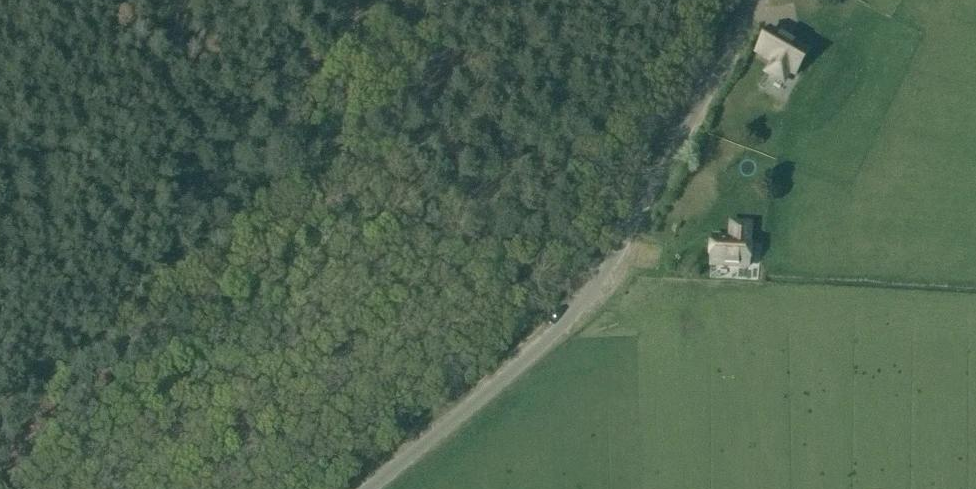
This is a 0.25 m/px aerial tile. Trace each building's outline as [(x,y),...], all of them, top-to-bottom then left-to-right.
[(759,47),(776,57),(767,72),(783,82),(791,68),(796,71),(794,74),(795,75),(808,53),(797,46),(797,48),(768,31),(759,47)] [(730,240),(711,239),(710,265),(748,267),(749,241),(748,241),(749,225),(731,224),(730,240)]
